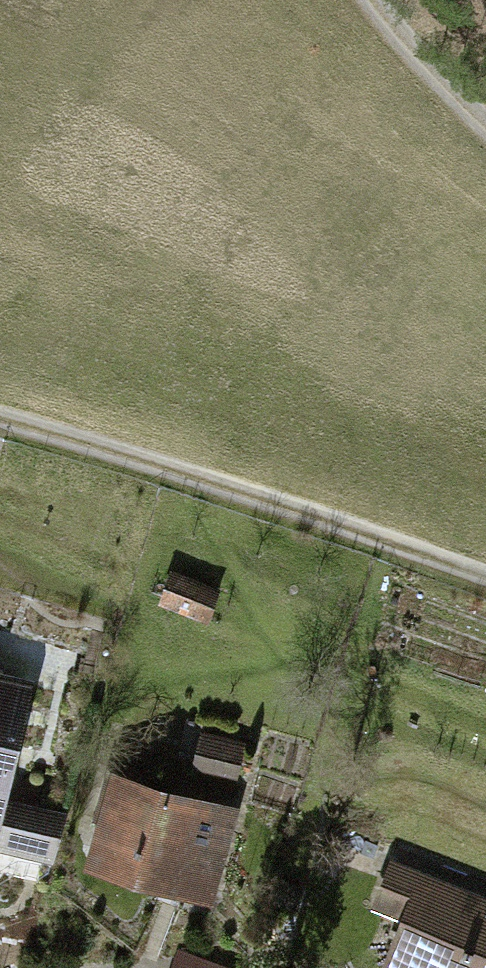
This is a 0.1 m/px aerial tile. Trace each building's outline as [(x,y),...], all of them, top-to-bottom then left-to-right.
[(221,590),(171,571),(159,606),(208,624),(221,590)] [(24,677),(0,671),(0,777),(24,677)] [(245,743),(201,733),(192,773),(238,784),(245,743)] [(109,763),(79,858),(207,898),(237,802),(109,763)] [(56,862),(69,807),(0,791),(0,849),(56,862)] [(381,957),(410,967),(485,967),(485,892),(387,855),(367,905),(396,916),(381,957)] [(179,953),(174,967),(223,967),(179,953)]
